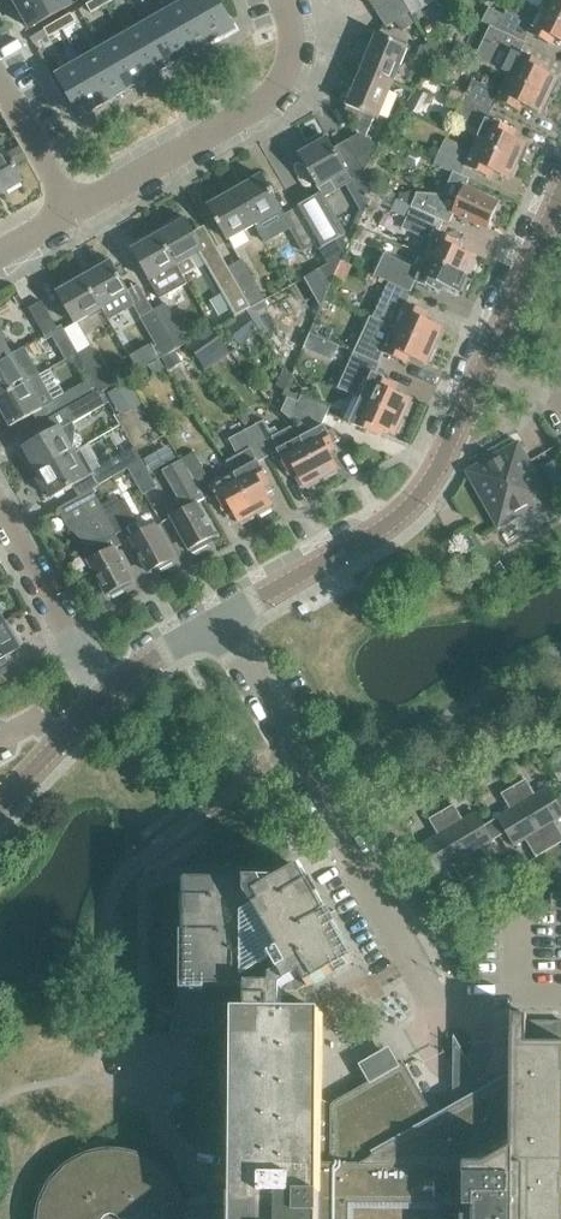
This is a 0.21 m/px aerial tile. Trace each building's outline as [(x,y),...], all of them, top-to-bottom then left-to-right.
[(16,5),(30,28),(72,4),(69,0),(25,0),(16,5)] [(101,0),(93,0),(86,4),(91,13),(104,5),(101,0)] [(165,12),(189,54),(210,42),(186,0),(165,12)] [(210,42),(234,29),(217,0),(186,0),(210,42)] [(376,12),(394,0),(368,0),(376,12)] [(412,10),(406,0),(394,0),(376,12),(386,27),(412,10)] [(540,10),(560,20),(560,0),(545,0),(540,10)] [(540,10),(533,24),(506,11),(504,15),(489,8),(482,23),(490,26),(524,43),(528,33),(552,45),(555,39),(560,42),(560,20),(540,10)] [(189,54),(165,12),(144,24),(168,67),(189,54)] [(75,22),(71,13),(57,21),(62,29),(75,22)] [(57,21),(43,29),(48,37),(62,29),(57,21)] [(168,67),(144,24),(123,37),(147,79),(168,67)] [(474,60),(507,76),(549,96),(550,93),(553,94),(558,82),(556,81),(557,78),(540,70),(543,64),(519,52),(524,43),(490,26),(474,60)] [(407,47),(376,34),(361,70),(392,83),(407,47)] [(147,79),(123,37),(101,49),(125,91),(147,79)] [(125,91),(101,49),(80,61),(104,103),(125,91)] [(80,61),(56,74),(81,117),(104,103),(80,61)] [(392,83),(361,70),(347,105),(348,106),(345,113),(361,119),(363,112),(378,118),(392,83)] [(547,99),(549,96),(507,76),(502,88),(483,79),(481,84),(477,82),(469,98),(493,109),(497,100),(520,112),(523,105),(540,114),(541,111),(544,112),(550,100),(547,99)] [(469,98),(465,97),(455,119),(481,132),(476,143),(518,162),(519,159),(522,160),(527,148),(525,147),(526,144),(513,138),(516,131),(488,119),(493,109),(469,98)] [(359,133),(346,141),(364,172),(379,146),(359,133)] [(336,191),(330,181),(347,171),(352,181),(365,174),(364,172),(346,141),(333,148),(327,138),(298,155),(321,193),(295,207),(296,208),(316,244),(328,264),(315,271),(327,292),(350,242),(324,198),(336,191)] [(516,165),(518,162),(476,143),(471,154),(444,142),(434,164),(454,173),(456,174),(461,163),(466,165),(465,167),(489,178),(492,172),(509,180),(511,177),(514,178),(519,166),(516,165)] [(19,182),(10,167),(24,159),(17,146),(3,154),(0,149),(0,150),(0,193),(19,182)] [(468,180),(456,174),(454,173),(444,194),(416,194),(411,206),(397,199),(396,201),(431,216),(443,222),(448,224),(453,214),(487,229),(492,218),(495,219),(500,207),(497,206),(499,203),(465,188),(468,180)] [(235,191),(253,222),(279,207),(273,195),(274,194),(271,190),(270,190),(262,175),(235,191)] [(218,226),(219,225),(226,237),(253,222),(235,191),(208,206),(217,221),(215,221),(218,226)] [(431,216),(396,201),(392,210),(407,217),(402,228),(423,238),(416,252),(466,275),(468,273),(470,274),(476,261),(473,260),(475,257),(457,249),(460,243),(438,233),(443,222),(431,216)] [(302,252),(316,244),(296,208),(282,216),(302,252)] [(159,234),(177,265),(176,265),(182,276),(196,268),(190,258),(204,250),(186,218),(185,219),(183,216),(181,216),(169,222),(168,225),(170,228),(159,234)] [(162,273),(176,265),(177,265),(159,234),(131,250),(155,291),(168,284),(162,273)] [(384,281),(388,283),(409,293),(414,281),(438,292),(441,286),(444,287),(442,290),(455,295),(456,293),(458,293),(460,290),(462,291),(467,281),(464,280),(466,275),(416,252),(410,266),(394,259),(384,281)] [(219,253),(204,261),(236,317),(250,308),(228,268),(219,253)] [(241,260),(228,268),(250,308),(264,300),(241,260)] [(111,261),(84,277),(101,308),(127,294),(141,318),(140,318),(156,346),(152,348),(158,359),(175,350),(152,311),(139,286),(128,292),(111,261)] [(84,277),(56,292),(74,324),(101,308),(84,277)] [(440,334),(443,328),(425,320),(428,314),(404,303),(409,293),(388,283),(372,318),(393,328),(435,346),(436,344),(438,345),(443,335),(440,334)] [(44,336),(57,328),(41,301),(29,308),(44,336)] [(175,350),(187,342),(165,303),(152,311),(175,350)] [(406,363),(409,357),(426,365),(428,362),(431,363),(436,350),(433,349),(435,346),(393,328),(372,318),(370,318),(354,353),(377,363),(382,352),(406,363)] [(213,330),(189,346),(201,363),(225,347),(213,330)] [(11,354),(0,335),(0,361),(11,354)] [(94,382),(106,375),(90,346),(77,353),(91,378),(94,382)] [(26,382),(39,375),(40,375),(24,347),(11,354),(0,361),(0,396),(26,382)] [(367,385),(361,398),(403,417),(404,414),(407,415),(412,404),(409,402),(411,398),(394,390),(397,384),(372,373),(377,363),(354,353),(345,375),(367,385)] [(58,413),(70,407),(98,390),(94,382),(91,378),(52,400),(39,375),(26,382),(0,396),(0,409),(10,427),(33,413),(39,424),(58,413)] [(100,393),(98,390),(70,407),(58,413),(65,427),(108,402),(102,392),(100,393)] [(301,395),(298,402),(287,397),(299,403),(297,408),(325,418),(329,407),(301,395)] [(320,428),(325,418),(297,408),(299,403),(287,397),(281,411),(290,419),(315,431),(301,438),(300,438),(320,478),(323,477),(325,479),(336,473),(335,470),(338,469),(329,452),(335,449),(323,427),(320,428)] [(401,420),(403,417),(361,398),(350,423),(380,437),(383,430),(394,435),(396,432),(399,433),(404,421),(401,420)] [(250,419),(245,411),(239,416),(245,423),(250,419)] [(320,478),(300,438),(301,438),(290,427),(278,433),(275,427),(269,430),(264,420),(250,427),(266,456),(275,451),(288,474),(294,471),(303,488),(306,486),(308,488),(319,482),(318,480),(320,478)] [(34,468),(36,473),(74,451),(73,449),(78,448),(81,445),(81,440),(79,436),(74,433),(70,434),(66,438),(60,426),(22,447),(27,455),(23,458),(30,470),(34,468)] [(226,462),(233,474),(255,514),(258,513),(259,515),(270,509),(269,506),(272,505),(266,494),(272,491),(257,462),(266,457),(266,456),(250,427),(227,440),(236,456),(226,462)] [(550,499),(518,442),(465,471),(497,528),(550,499)] [(172,445),(145,456),(150,467),(177,457),(172,445)] [(128,469),(142,462),(134,447),(91,471),(98,484),(127,468),(128,469)] [(88,476),(74,451),(36,473),(51,498),(88,476)] [(238,524),(240,522),(242,525),(253,518),(252,516),(255,514),(233,474),(212,486),(210,481),(194,452),(183,458),(189,469),(187,470),(204,496),(212,491),(225,516),(231,513),(238,524)] [(205,545),(203,542),(214,536),(196,504),(204,500),(202,497),(204,496),(187,470),(189,469),(183,458),(162,469),(180,501),(167,508),(189,550),(192,548),(194,551),(205,545)] [(142,494),(156,486),(142,462),(128,469),(142,494)] [(125,499),(104,510),(93,489),(91,490),(116,535),(127,529),(132,537),(130,538),(148,572),(173,559),(155,525),(142,532),(125,499)] [(116,535),(91,490),(57,509),(69,532),(90,521),(101,543),(116,535)] [(113,547),(88,561),(106,594),(131,581),(113,547)] [(0,622),(0,675),(10,669),(3,656),(15,649),(15,648),(19,645),(10,631),(6,633),(0,622)] [(560,818),(560,805),(558,800),(556,801),(549,788),(535,796),(526,779),(514,787),(551,849),(560,842),(560,833),(554,821),(560,818)] [(486,825),(494,839),(506,832),(514,845),(525,839),(536,857),(551,849),(514,787),(501,794),(511,810),(486,825)] [(482,847),(494,839),(486,825),(484,826),(476,813),(463,821),(454,805),(441,812),(478,874),(493,866),(482,847)] [(464,883),(478,874),(441,812),(429,819),(439,836),(422,846),(438,873),(453,864),(464,883)] [(434,1215),(434,1210),(434,1204),(464,1205),(464,1105),(437,1121),(404,1063),(334,1102),(333,1103),(331,1105),(331,1107),(331,1111),(316,1111),(317,1014),(320,1014),(320,1011),(274,1011),(274,990),(296,991),(306,985),(308,987),(353,961),(300,869),(271,886),(268,881),(265,881),(180,880),(179,1029),(171,1029),(171,1031),(237,1031),(236,1213),(232,1213),(232,1218),(433,1218),(434,1215)] [(544,893),(544,909),(560,909),(560,893),(544,893)] [(465,1105),(464,1205),(464,1208),(466,1208),(465,1218),(560,1218),(560,1021),(527,1021),(527,1015),(525,1015),(525,1016),(514,1016),(514,1014),(512,1015),(512,1078),(481,1096),(472,1080),(472,1079),(471,1080),(473,1084),(461,1090),(459,1087),(458,1087),(458,1088),(467,1103),(465,1105)] [(135,1156),(130,1154),(125,1153),(120,1152),(115,1152),(110,1152),(105,1152),(99,1153),(94,1154),(90,1155),(85,1157),(85,1158),(86,1158),(88,1163),(83,1165),(79,1167),(75,1169),(71,1172),(67,1175),(64,1179),(60,1182),(57,1186),(53,1183),(54,1183),(52,1182),(49,1186),(47,1190),(45,1195),(43,1199),(41,1204),(40,1209),(39,1214),(38,1218),(210,1218),(210,1208),(211,1208),(211,1206),(184,1212),(182,1203),(183,1203),(182,1201),(181,1201),(168,1179),(167,1179),(167,1180),(164,1183),(158,1177),(151,1171),(148,1169),(140,1165),(132,1162),(133,1157),(134,1157),(135,1156)]
